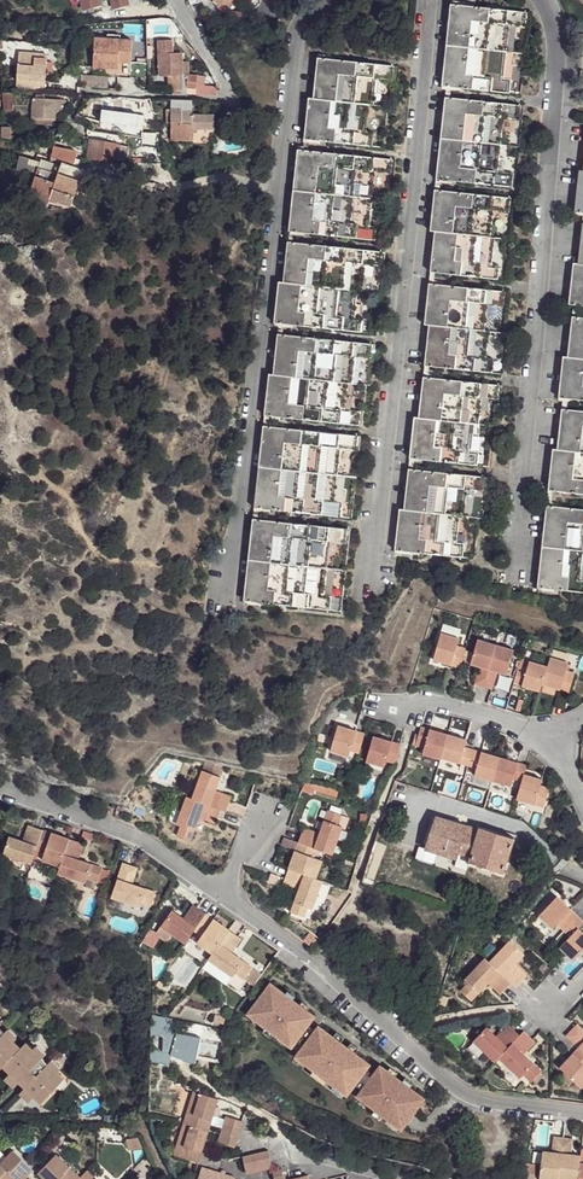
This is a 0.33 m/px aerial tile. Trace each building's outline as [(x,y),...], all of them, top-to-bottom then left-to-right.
[(83,10),(99,6),(99,3),(111,0),(80,0),(83,10)] [(127,0),(111,0),(114,9),(128,5),(127,0)] [(220,9),(229,0),(211,0),(220,9)] [(220,9),(223,12),(234,1),(233,0),(229,0),(220,9)] [(451,4),(447,45),(507,51),(510,24),(516,25),(526,26),(527,13),(451,4)] [(513,52),(516,25),(510,24),(507,51),(513,52)] [(118,39),(94,38),(93,45),(118,46),(118,39)] [(93,45),(92,67),(104,68),(104,61),(117,61),(130,62),(131,40),(118,39),(118,46),(93,45)] [(155,42),(158,78),(166,77),(180,76),(179,54),(170,54),(170,41),(155,42)] [(507,51),(447,45),(442,86),(510,93),(511,79),(510,79),(504,79),(507,51)] [(47,62),(48,54),(21,51),(17,88),(44,91),(46,72),(47,62)] [(507,51),(504,79),(510,79),(513,52),(507,51)] [(394,66),(318,59),(314,99),(370,105),(374,106),(377,78),(393,80),(394,66)] [(80,74),(79,87),(99,88),(106,89),(107,77),(80,74)] [(167,94),(179,95),(188,96),(189,77),(180,76),(166,77),(167,94)] [(198,77),(189,77),(188,96),(196,96),(198,77)] [(6,94),(7,109),(16,109),(16,92),(5,91),(6,94)] [(521,106),(445,97),(441,138),(501,144),(504,117),(510,118),(520,119),(521,106)] [(314,99),(309,98),(305,139),(373,146),(374,133),(366,132),(370,105),(314,99)] [(58,101),(36,99),(34,124),(56,126),(57,113),(58,101)] [(183,108),(173,109),(173,123),(173,133),(183,133),(183,122),(183,108)] [(194,115),(194,108),(183,108),(183,122),(194,122),(194,115)] [(107,126),(108,117),(109,115),(87,110),(84,122),(107,126)] [(145,117),(122,115),(122,118),(121,126),(145,129),(145,117)] [(194,122),(194,129),(213,129),(213,115),(194,115),(194,122)] [(121,126),(122,118),(108,117),(107,126),(121,128),(121,126)] [(508,145),(510,118),(504,117),(501,144),(508,145)] [(194,122),(183,122),(183,133),(173,133),(173,138),(194,138),(194,129),(194,122)] [(165,124),(160,126),(162,133),(164,140),(169,138),(165,124)] [(145,129),(121,126),(121,128),(121,133),(144,135),(145,132),(145,129)] [(501,144),(441,138),(437,178),(513,187),(514,173),(498,171),(501,144)] [(122,146),(94,141),(90,161),(121,162),(122,146)] [(76,152),(52,147),(50,159),(61,163),(72,167),(76,152)] [(393,160),(298,150),(294,190),(373,199),(375,174),(391,174),(393,160)] [(55,183),(58,173),(38,168),(40,160),(19,156),(17,170),(35,175),(35,176),(55,183)] [(58,173),(80,181),(82,171),(72,167),(61,163),(58,173)] [(579,170),(575,211),(582,212),(582,170),(579,170)] [(80,181),(58,173),(55,183),(35,176),(27,200),(47,207),(50,199),(71,207),(80,181)] [(373,199),(294,190),(289,231),(375,241),(377,227),(370,226),(373,199)] [(511,198),(435,190),(431,230),(435,231),(491,237),(494,209),(510,211),(511,198)] [(491,237),(435,231),(431,272),(498,279),(500,265),(498,265),(492,265),(495,238),(491,237)] [(498,265),(501,238),(495,238),(492,265),(498,265)] [(383,252),(288,242),(284,282),(359,290),(363,290),(365,265),(371,265),(381,266),(383,252)] [(573,263),(569,304),(582,305),(582,264),(578,263),(573,263)] [(368,291),(371,265),(365,265),(363,290),(368,291)] [(284,282),(279,282),(275,323),(360,332),(362,319),(355,318),(359,290),(284,282)] [(505,292),(430,284),(425,324),(429,325),(485,331),(488,303),(504,305),(505,292)] [(573,316),(568,357),(582,359),(582,318),(573,316)] [(485,331),(429,325),(425,365),(493,372),(494,359),(486,358),(490,332),(485,331)] [(373,345),(278,335),(274,375),(349,382),(353,383),(355,358),(371,359),(373,345)] [(563,357),(559,397),(582,400),(582,359),(568,357),(563,357)] [(274,375),(269,375),(265,415),(359,425),(361,412),(345,410),(349,382),(274,375)] [(500,385),(424,377),(419,418),(475,424),(480,423),(482,397),(498,399),(500,385)] [(562,409),(557,449),(582,452),(582,411),(562,409)] [(419,418),(415,417),(410,458),(477,465),(479,452),(471,451),(475,424),(419,418)] [(358,436),(264,426),(259,467),(338,475),(341,449),(357,451),(358,436)] [(553,449),(549,490),(582,493),(582,452),(557,449),(553,449)] [(338,475),(259,467),(255,508),(340,517),(342,503),(335,503),(338,475)] [(485,477),(409,468),(405,509),(460,515),(465,516),(468,490),(484,491),(485,477)] [(547,506),(542,546),(582,551),(582,510),(547,506)] [(405,509),(400,509),(395,550),(463,557),(464,544),(457,543),(460,515),(405,509)] [(347,529),(253,519),(249,560),(328,568),(330,542),(346,543),(347,529)] [(542,546),(537,587),(582,592),(582,578),(580,578),(582,555),(582,551),(542,546)] [(328,568),(249,560),(244,600),(330,610),(332,597),(324,595),(328,568)] [(460,639),(442,634),(434,657),(445,660),(443,663),(461,668),(466,651),(458,648),(460,639)] [(498,645),(479,639),(473,659),(482,662),(481,666),(476,684),(485,687),(498,645)] [(510,670),(516,650),(498,645),(485,687),(494,689),(499,672),(500,667),(510,670)] [(544,680),(549,665),(523,657),(514,683),(530,688),(532,683),(542,686),(543,684),(544,680)] [(579,665),(552,657),(549,665),(544,680),(554,683),(553,687),(570,693),(579,665)] [(450,733),(423,725),(420,734),(417,744),(427,747),(424,754),(442,759),(443,757),(450,733)] [(367,733),(339,726),(332,752),(351,757),(352,751),(361,754),(367,733)] [(416,733),(412,743),(417,744),(420,734),(416,733)] [(450,733),(443,757),(469,765),(474,748),(466,745),(468,739),(450,733)] [(401,744),(375,736),(368,762),(385,767),(387,761),(395,764),(401,744)] [(474,748),(469,765),(479,768),(477,774),(494,779),(501,755),(474,748)] [(525,773),(528,763),(501,755),(494,779),(521,787),(525,773)] [(204,770),(221,777),(227,761),(209,757),(204,770)] [(221,777),(204,770),(194,799),(220,809),(226,811),(231,796),(223,793),(221,798),(214,796),(216,791),(221,777)] [(525,773),(521,787),(519,796),(546,804),(551,787),(542,784),(544,778),(525,773)] [(474,783),(491,788),(494,779),(477,774),(474,783)] [(306,778),(301,791),(313,795),(315,790),(318,781),(306,778)] [(332,784),(318,781),(315,790),(337,797),(340,788),(336,785),(332,784)] [(205,818),(215,821),(220,809),(194,799),(186,797),(177,823),(182,825),(178,835),(190,840),(199,816),(201,810),(207,814),(205,818)] [(201,810),(199,816),(205,818),(207,814),(201,810)] [(298,842),(316,849),(331,854),(341,827),(337,825),(340,816),(328,811),(319,834),(317,840),(311,837),(313,831),(303,828),(301,835),(298,842)] [(426,848),(459,858),(460,852),(469,826),(437,816),(426,848)] [(35,850),(42,830),(27,825),(21,840),(8,835),(2,854),(30,864),(35,850)] [(477,829),(469,826),(460,852),(472,856),(470,864),(504,875),(516,838),(478,826),(477,829)] [(59,867),(68,839),(42,830),(35,850),(43,853),(41,860),(59,867)] [(319,834),(313,831),(311,837),(317,840),(319,834)] [(83,832),(81,838),(93,842),(95,836),(83,832)] [(296,850),(298,842),(286,838),(284,846),(296,850)] [(77,859),(83,844),(68,839),(59,867),(57,873),(85,882),(86,878),(96,882),(101,867),(77,859)] [(292,861),(297,863),(295,870),(314,877),(320,860),(313,857),(316,849),(298,842),(296,850),(292,861)] [(138,867),(123,862),(115,884),(111,897),(140,907),(142,903),(151,906),(156,891),(132,883),(138,867)] [(111,870),(101,867),(96,882),(106,885),(111,870)] [(289,868),(284,882),(300,888),(291,911),(305,916),(309,907),(312,908),(322,880),(314,877),(295,870),(289,868)] [(557,896),(539,915),(553,929),(557,924),(563,930),(576,916),(577,915),(557,896)] [(195,931),(207,914),(193,904),(183,917),(172,909),(160,926),(161,926),(172,935),(186,943),(195,931)] [(212,953),(229,930),(207,914),(195,931),(200,935),(196,942),(212,953)] [(582,924),(582,922),(576,916),(563,930),(557,936),(565,943),(561,947),(574,961),(582,952),(582,933),(579,929),(582,924)] [(172,935),(161,926),(156,932),(150,928),(142,942),(153,948),(160,937),(167,942),(172,935)] [(231,951),(241,938),(229,930),(212,953),(208,959),(231,976),(234,972),(242,978),(252,966),(231,951)] [(508,939),(487,962),(508,981),(512,986),(523,974),(515,967),(511,972),(506,967),(510,962),(521,951),(508,939)] [(482,956),(462,978),(465,981),(458,989),(468,998),(485,979),(498,992),(508,981),(487,962),(482,956)] [(515,967),(510,962),(506,967),(511,972),(515,967)] [(252,966),(242,978),(253,986),(262,973),(252,966)] [(348,1083),(399,1127),(423,1099),(409,1088),(413,1083),(406,1076),(402,1081),(381,1062),(375,1070),(367,1063),(371,1059),(357,1047),(351,1041),(343,1035),(336,1028),(322,1016),(318,1021),(311,1015),(318,1006),(298,989),(291,982),(278,970),(253,999),(294,1035),(303,1024),(310,1031),(307,1034),(321,1046),(317,1050),(331,1062),(335,1059),(348,1070),(351,1067),(358,1073),(348,1083)] [(302,985),(294,979),(291,982),(298,989),(302,985)] [(408,1017),(413,1012),(407,1006),(402,1012),(408,1017)] [(166,1018),(151,1015),(151,1030),(172,1033),(174,1020),(166,1018)] [(5,1021),(1,1025),(10,1034),(14,1030),(5,1021)] [(483,1026),(472,1039),(494,1060),(498,1056),(519,1035),(505,1022),(493,1036),(483,1026)] [(563,1034),(576,1045),(582,1052),(582,1032),(574,1023),(563,1034)] [(6,1065),(16,1075),(21,1080),(30,1089),(38,1096),(61,1072),(54,1065),(44,1057),(39,1051),(29,1042),(22,1035),(17,1041),(10,1034),(1,1025),(0,1024),(0,1060),(6,1065)] [(336,1028),(343,1035),(347,1030),(339,1024),(336,1028)] [(523,1030),(519,1035),(498,1056),(518,1075),(520,1072),(528,1079),(538,1069),(519,1051),(531,1038),(523,1030)] [(307,1034),(302,1038),(317,1050),(321,1046),(307,1034)] [(33,1037),(29,1042),(39,1051),(43,1046),(33,1037)] [(360,1043),(354,1037),(351,1041),(357,1047),(360,1043)] [(576,1045),(557,1066),(577,1085),(582,1079),(582,1052),(576,1045)] [(49,1052),(44,1057),(54,1065),(58,1061),(49,1052)] [(214,1070),(216,1062),(183,1055),(182,1064),(214,1070)] [(331,1062),(344,1074),(348,1070),(335,1059),(331,1062)] [(6,1065),(1,1071),(11,1080),(16,1075),(6,1065)] [(21,1080),(16,1085),(25,1094),(30,1089),(21,1080)] [(183,1124),(209,1132),(219,1100),(193,1092),(183,1124)] [(238,1141),(244,1122),(226,1116),(220,1135),(238,1141)] [(209,1132),(183,1124),(174,1155),(200,1163),(209,1132)] [(238,1141),(220,1135),(217,1144),(218,1144),(235,1149),(238,1141)] [(140,1138),(126,1140),(128,1152),(146,1149),(140,1138)] [(562,1140),(553,1139),(552,1154),(551,1157),(541,1156),(538,1178),(558,1178),(562,1140)] [(562,1140),(558,1178),(577,1178),(580,1161),(569,1159),(569,1156),(571,1142),(562,1140)] [(30,1164),(13,1149),(0,1164),(0,1178),(14,1178),(15,1178),(17,1178),(28,1178),(26,1175),(33,1167),(30,1164)] [(260,1158),(263,1170),(271,1168),(267,1151),(259,1153),(260,1158)] [(81,1176),(58,1153),(47,1164),(38,1173),(45,1178),(59,1178),(60,1178),(78,1178),(81,1176)] [(250,1155),(254,1172),(263,1170),(260,1158),(259,1153),(250,1155)] [(241,1157),(246,1174),(254,1172),(250,1155),(241,1157)] [(538,1167),(525,1165),(522,1178),(535,1178),(538,1167)] [(88,1169),(81,1176),(78,1178),(98,1178),(88,1169)] [(203,1169),(200,1178),(235,1178),(203,1169)] [(273,1178),(282,1178),(281,1169),(271,1171),(273,1178)]
